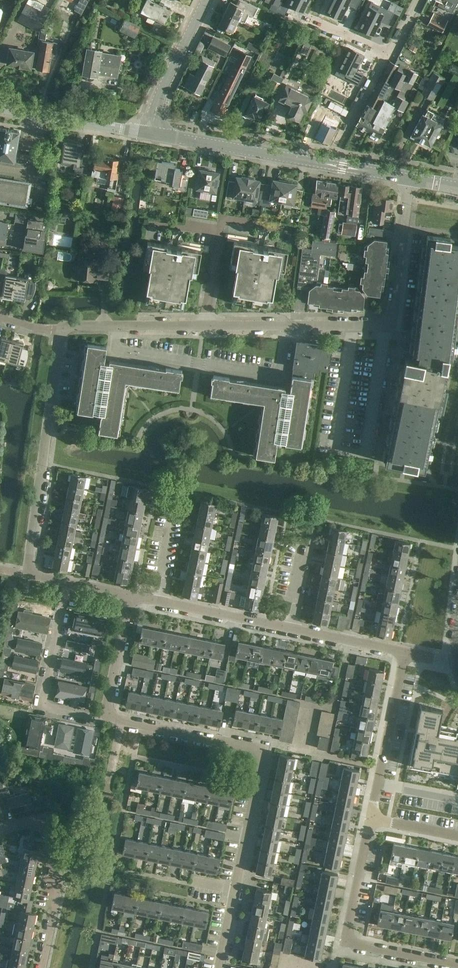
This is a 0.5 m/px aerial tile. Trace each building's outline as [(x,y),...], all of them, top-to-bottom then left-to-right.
[(85,0),(79,0),(74,10),(81,14),(87,1),(85,0)] [(150,0),(146,0),(140,12),(156,19),(151,30),(158,33),(163,23),(164,23),(170,10),(150,0)] [(240,21),(244,23),(249,15),(253,17),(257,9),(241,0),(238,0),(236,5),(230,2),(224,13),(240,21)] [(287,5),(303,12),(309,0),(290,0),(287,5)] [(325,12),(341,20),(348,5),(356,9),(360,0),(331,0),(325,12)] [(439,1),(437,5),(451,12),(457,0),(437,0),(439,1)] [(368,7),(358,28),(373,36),(380,21),(388,24),(394,13),(371,2),(368,7)] [(17,20),(38,32),(51,8),(44,4),(41,11),(26,3),(17,20)] [(240,21),(224,13),(219,25),(232,32),(235,25),(237,26),(240,21)] [(431,18),(428,24),(441,31),(444,24),(431,18)] [(139,27),(125,20),(121,29),(129,33),(128,35),(132,37),(133,36),(135,36),(139,27)] [(213,37),(208,47),(224,55),(229,45),(213,37)] [(312,41),(306,38),(300,51),(306,54),(312,41)] [(48,71),(51,55),(55,56),(56,51),(54,51),(55,46),(53,42),(40,40),(41,40),(39,48),(39,49),(36,69),(48,71)] [(260,54),(262,49),(249,42),(246,48),(260,54)] [(33,52),(34,51),(25,50),(9,47),(6,64),(30,68),(33,51),(33,52)] [(238,55),(211,110),(222,116),(251,56),(235,48),(233,53),(238,55)] [(348,48),(335,74),(357,86),(363,74),(356,70),(363,55),(348,48)] [(115,75),(118,56),(106,54),(106,53),(105,53),(105,54),(99,53),(99,51),(87,49),(83,73),(85,73),(85,74),(87,78),(91,78),(94,76),(94,74),(96,75),(96,72),(115,75)] [(390,61),(373,94),(381,98),(383,93),(387,95),(389,93),(391,95),(394,89),(398,91),(391,104),(383,100),(378,110),(367,131),(379,138),(383,131),(384,132),(386,128),(384,127),(385,124),(387,125),(391,118),(389,117),(394,106),(402,110),(407,101),(403,99),(416,72),(403,66),(405,63),(397,59),(394,63),(390,61)] [(199,95),(213,66),(203,62),(199,70),(198,70),(195,76),(190,73),(184,87),(192,91),(193,93),(196,94),(197,94),(199,95)] [(423,95),(428,97),(433,100),(445,79),(434,73),(430,83),(423,95)] [(270,81),(272,82),(268,89),(276,93),(283,79),(274,74),(270,81)] [(291,105),(289,109),(287,115),(290,116),(291,119),(294,118),(298,120),(302,110),(305,111),(312,97),(302,92),(302,91),(302,90),(301,89),(300,88),(299,88),(298,88),(298,89),(297,89),(296,90),(287,85),(280,99),(291,105)] [(412,87),(409,95),(413,97),(417,90),(412,87)] [(355,125),(367,131),(378,110),(375,109),(381,98),(373,94),(362,115),(361,115),(355,125)] [(268,103),(254,96),(253,98),(252,98),(250,101),(251,102),(245,113),(247,114),(246,116),(251,118),(252,116),(254,117),(254,116),(259,118),(264,108),(265,109),(268,103)] [(330,101),(327,107),(345,116),(348,111),(330,101)] [(411,136),(431,147),(441,129),(446,132),(450,124),(445,122),(443,125),(423,114),(411,136)] [(336,127),(323,120),(315,137),(329,144),(336,127)] [(5,129),(0,128),(0,159),(14,162),(19,131),(5,129)] [(81,150),(82,145),(64,143),(61,165),(76,166),(75,174),(86,176),(89,154),(83,154),(83,150),(81,150)] [(120,160),(114,159),(113,158),(111,158),(109,158),(107,158),(106,157),(102,156),(101,157),(95,156),(92,178),(97,179),(97,175),(110,178),(108,190),(115,191),(120,160)] [(176,164),(157,161),(154,179),(172,182),(172,184),(179,185),(178,190),(186,191),(188,175),(181,174),(182,169),(175,168),(176,164)] [(197,176),(196,182),(197,182),(196,188),(197,188),(197,189),(202,190),(202,192),(209,193),(210,191),(215,192),(215,191),(216,191),(217,185),(218,185),(219,180),(218,179),(219,174),(218,173),(218,172),(211,171),(212,170),(207,169),(207,170),(201,169),(200,170),(199,170),(198,176),(197,176)] [(233,200),(233,197),(244,199),(248,177),(242,176),(241,177),(236,177),(235,182),(228,180),(225,198),(233,200)] [(248,177),(244,199),(255,201),(255,204),(262,205),(266,184),(259,183),(260,181),(254,180),(254,179),(248,177)] [(0,179),(0,200),(25,204),(29,183),(0,179)] [(281,202),(285,181),(279,179),(278,181),(273,180),(272,185),(266,184),(262,205),(269,206),(270,200),(281,202)] [(336,198),(338,184),(316,180),(315,193),(331,197),(336,198)] [(292,207),(299,208),(302,193),(295,192),(297,184),(291,183),(291,182),(285,181),(281,202),(292,204),(292,207)] [(338,213),(347,214),(358,216),(361,187),(340,185),(339,194),(340,195),(338,213)] [(323,226),(321,236),(330,238),(332,226),(335,211),(325,210),(325,205),(330,206),(331,197),(315,193),(313,193),(311,206),(318,207),(317,214),(324,215),(323,226)] [(114,196),(112,213),(120,214),(122,198),(114,196)] [(375,197),(372,222),(383,223),(385,209),(392,210),(393,199),(375,197)] [(193,215),(206,218),(208,211),(194,208),(193,215)] [(334,219),(333,231),(332,236),(337,237),(338,232),(355,235),(356,226),(356,224),(357,224),(358,216),(347,214),(346,223),(340,222),(340,219),(334,219)] [(28,219),(23,250),(42,253),(47,222),(28,219)] [(368,234),(383,236),(384,229),(369,227),(368,234)] [(457,304),(457,245),(449,244),(450,238),(427,235),(412,353),(409,352),(407,358),(441,367),(442,356),(451,358),(457,304)] [(365,262),(368,262),(367,266),(388,269),(389,266),(386,266),(388,252),(385,252),(387,241),(374,239),(367,245),(367,249),(364,248),(363,255),(366,256),(365,262)] [(321,254),(320,254),(335,256),(337,243),(313,240),(312,249),(311,253),(321,254)] [(236,270),(231,303),(248,306),(247,309),(253,310),(253,306),(270,309),(276,277),(283,278),(288,251),(234,241),(229,269),(236,270)] [(167,245),(163,244),(147,242),(143,269),(150,270),(144,303),(161,306),(160,310),(166,311),(167,307),(184,310),(189,277),(197,278),(201,251),(167,245)] [(316,284),(320,254),(321,254),(311,253),(312,249),(302,248),(297,288),(309,290),(316,284)] [(80,260),(80,266),(78,267),(77,272),(79,274),(78,279),(94,281),(94,277),(107,278),(109,265),(96,264),(96,262),(80,260)] [(385,271),(388,272),(388,269),(367,266),(367,271),(364,270),(363,276),(361,276),(360,283),(362,283),(362,288),(367,295),(380,296),(381,284),(384,285),(385,271)] [(0,271),(0,293),(2,293),(1,297),(2,297),(13,299),(17,277),(6,275),(7,272),(5,271),(4,270),(2,269),(0,269),(0,271)] [(17,277),(13,299),(24,301),(24,300),(25,301),(25,297),(30,298),(30,299),(31,298),(32,296),(33,295),(34,293),(34,292),(35,290),(35,288),(36,287),(36,285),(36,284),(36,282),(36,280),(35,279),(35,277),(35,276),(34,274),(34,276),(25,274),(24,278),(17,277)] [(43,283),(43,286),(46,289),(50,289),(52,287),(52,283),(50,280),(46,280),(43,283)] [(316,284),(309,290),(307,302),(319,304),(319,306),(332,308),(332,311),(335,311),(337,290),(333,289),(333,286),(327,286),(328,283),(321,282),(320,285),(316,284)] [(363,309),(363,308),(365,296),(360,290),(355,289),(355,287),(348,286),(348,288),(342,288),(342,290),(337,290),(335,311),(337,311),(338,309),(351,310),(351,308),(363,309)] [(6,361),(12,340),(2,337),(1,336),(0,340),(0,359),(6,361)] [(12,340),(6,361),(17,364),(16,368),(22,369),(21,370),(21,371),(23,369),(23,368),(24,367),(25,366),(26,364),(27,363),(27,361),(28,360),(28,358),(29,356),(29,355),(29,353),(29,352),(29,350),(29,348),(28,347),(28,348),(23,346),(24,343),(23,343),(23,342),(12,340)] [(328,369),(331,346),(300,342),(297,345),(292,375),(314,379),(316,367),(328,369)] [(126,385),(129,382),(171,389),(172,388),(179,389),(182,370),(166,368),(165,371),(104,362),(106,346),(87,344),(86,351),(85,350),(76,411),(93,413),(93,412),(101,413),(101,415),(98,431),(117,434),(118,427),(119,427),(126,385)] [(391,382),(384,413),(385,413),(390,415),(391,415),(394,415),(384,462),(402,466),(402,464),(424,469),(435,415),(443,417),(447,393),(439,392),(444,368),(441,367),(407,358),(406,358),(406,361),(404,371),(401,384),(397,383),(391,382)] [(213,375),(210,394),(217,395),(217,396),(259,403),(262,406),(256,448),(255,456),(274,459),(277,443),(276,442),(276,440),(285,442),(285,443),(302,446),(312,379),(314,379),(292,375),(290,390),(229,381),(229,378),(213,375)] [(83,489),(86,477),(71,474),(69,486),(83,489)] [(129,485),(126,497),(131,498),(145,501),(148,489),(129,485)] [(81,500),(83,489),(69,486),(67,497),(81,500)] [(79,512),(81,500),(67,497),(64,509),(79,512)] [(131,498),(128,510),(143,513),(145,501),(131,498)] [(201,501),(199,512),(214,515),(216,503),(201,501)] [(64,509),(62,521),(76,524),(77,518),(85,519),(86,514),(79,512),(64,509)] [(141,525),(143,513),(128,510),(126,522),(141,525)] [(199,512),(196,524),(211,527),(214,515),(199,512)] [(263,513),(261,525),(275,528),(278,516),(263,513)] [(138,537),(141,525),(126,522),(120,520),(119,525),(125,527),(123,534),(138,537)] [(75,530),(76,524),(62,521),(59,532),(74,535),(80,537),(81,532),(75,530)] [(196,524),(194,536),(209,539),(211,527),(196,524)] [(261,525),(258,537),(273,540),(275,528),(261,525)] [(332,527),(329,539),(344,542),(346,530),(332,527)] [(72,547),(74,535),(59,532),(57,544),(72,547)] [(136,548),(138,537),(123,534),(122,540),(116,539),(115,544),(121,545),(136,548)] [(207,551),(209,539),(194,536),(192,548),(207,551)] [(258,537),(256,548),(271,551),(273,540),(258,537)] [(329,539),(327,551),(342,554),(344,542),(329,539)] [(407,555),(410,543),(395,540),(393,552),(407,555)] [(69,559),(72,547),(57,544),(55,556),(69,559)] [(133,560),(136,548),(121,545),(119,557),(133,560)] [(192,548),(189,559),(204,562),(207,551),(192,548)] [(256,548),(253,560),(268,563),(271,551),(256,548)] [(327,551),(324,563),(339,566),(342,554),(327,551)] [(405,567),(407,555),(393,552),(390,564),(405,567)] [(67,571),(69,559),(55,556),(52,568),(67,571)] [(131,572),(133,560),(119,557),(116,569),(131,572)] [(189,559),(187,571),(202,574),(204,562),(189,559)] [(253,560),(251,572),(266,575),(268,563),(253,560)] [(91,564),(87,563),(84,562),(81,574),(89,576),(91,564)] [(324,563),(322,575),(337,578),(339,566),(324,563)] [(98,578),(100,566),(98,565),(94,564),(92,576),(98,578)] [(403,579),(405,567),(390,564),(388,576),(403,579)] [(128,584),(131,572),(116,569),(114,581),(128,584)] [(199,586),(202,574),(187,571),(185,583),(199,586)] [(251,572),(249,584),(263,587),(266,575),(251,572)] [(322,575),(320,586),(334,589),(337,578),(322,575)] [(400,591),(403,579),(388,576),(386,588),(400,591)] [(182,595),(197,598),(198,592),(203,593),(204,587),(199,586),(185,583),(182,595)] [(249,584),(246,595),(261,598),(263,587),(249,584)] [(320,586),(317,598),(332,601),(334,589),(320,586)] [(398,602),(400,591),(386,588),(384,594),(378,593),(377,598),(398,602)] [(221,590),(217,590),(215,589),(212,601),(219,602),(221,590)] [(236,593),(224,591),(222,603),(228,604),(229,598),(235,599),(236,593)] [(258,610),(261,598),(246,595),(244,607),(258,610)] [(317,598),(315,610),(330,613),(332,601),(317,598)] [(395,614),(398,602),(377,598),(376,603),(382,605),(381,611),(395,614)] [(8,625),(13,626),(18,604),(12,603),(8,625)] [(327,625),(330,613),(315,610),(312,622),(327,625)] [(393,626),(395,614),(381,611),(378,623),(393,626)] [(16,626),(47,632),(50,618),(19,612),(16,626)] [(107,619),(75,612),(71,629),(104,636),(107,619)] [(351,617),(347,616),(345,616),(343,628),(349,629),(351,617)] [(361,619),(354,618),(352,630),(358,631),(361,619)] [(390,638),(393,626),(378,623),(376,635),(390,638)] [(151,644),(154,629),(142,627),(141,633),(136,631),(134,640),(151,644)] [(151,644),(163,646),(166,632),(154,629),(151,644)] [(177,634),(166,632),(163,646),(174,649),(177,634)] [(189,636),(177,634),(174,649),(186,651),(189,636)] [(201,639),(189,636),(186,651),(198,654),(201,639)] [(42,643),(18,638),(16,650),(39,655),(42,643)] [(98,645),(104,646),(105,641),(92,638),(91,643),(98,645)] [(212,641),(201,639),(198,654),(209,656),(212,641)] [(89,645),(68,640),(66,648),(88,652),(89,645)] [(225,644),(212,641),(209,656),(222,659),(225,644)] [(247,659),(250,644),(238,641),(237,646),(235,656),(247,659)] [(96,658),(96,657),(101,659),(104,646),(94,644),(92,657),(96,658)] [(262,646),(250,644),(247,659),(259,661),(262,646)] [(237,646),(231,645),(228,660),(234,661),(235,656),(237,646)] [(259,661),(271,664),(274,649),(262,646),(259,661)] [(271,664),(282,666),(285,651),(274,649),(271,664)] [(0,664),(0,669),(4,670),(7,670),(11,652),(3,650),(0,664)] [(282,666),(294,668),(297,654),(285,651),(282,666)] [(133,653),(131,664),(146,667),(148,658),(148,656),(133,653)] [(294,668),(306,671),(309,656),(297,654),(294,668)] [(12,667),(36,672),(38,660),(14,655),(12,667)] [(306,671),(318,673),(321,659),(309,656),(306,671)] [(60,670),(84,675),(86,663),(63,658),(60,670)] [(153,669),(155,660),(148,658),(146,667),(153,669)] [(321,659),(318,673),(317,678),(329,680),(330,676),(337,677),(340,667),(332,665),(333,661),(321,659)] [(352,677),(355,665),(348,664),(346,676),(352,677)] [(145,670),(133,668),(132,674),(144,677),(145,670)] [(369,668),(366,680),(381,683),(384,671),(369,668)] [(206,674),(204,679),(223,684),(226,671),(217,669),(216,676),(206,674)] [(93,670),(90,684),(96,686),(98,672),(93,670)] [(153,672),(145,670),(144,677),(143,683),(146,683),(147,678),(152,679),(153,672)] [(34,685),(5,679),(2,693),(31,699),(34,685)] [(379,695),(381,683),(366,680),(364,692),(379,695)] [(58,696),(71,698),(70,704),(76,706),(77,700),(84,701),(87,687),(61,681),(59,683),(56,693),(58,696)] [(94,692),(96,686),(90,684),(85,708),(91,709),(94,692)] [(240,690),(227,687),(225,700),(237,703),(240,690)] [(137,708),(140,694),(128,691),(125,706),(137,708)] [(376,707),(379,695),(364,692),(361,704),(376,707)] [(152,696),(140,694),(137,708),(149,711),(152,696)] [(164,699),(152,696),(149,711),(161,713),(164,699)] [(176,701),(164,699),(161,713),(172,716),(176,701)] [(298,708),(300,702),(288,700),(286,706),(298,708)] [(187,703),(176,701),(172,716),(184,718),(187,703)] [(199,706),(187,703),(184,718),(196,721),(199,706)] [(374,719),(376,707),(361,704),(359,715),(374,719)] [(407,765),(457,775),(456,785),(457,786),(457,731),(437,727),(441,709),(419,705),(407,765)] [(211,708),(199,706),(196,721),(208,723),(211,708)] [(297,714),(298,708),(286,706),(285,711),(297,714)] [(211,708),(208,723),(220,726),(223,711),(211,708)] [(244,727),(248,712),(235,709),(232,724),(244,727)] [(296,720),(297,714),(285,711),(284,717),(296,720)] [(320,717),(333,720),(334,714),(321,711),(320,717)] [(244,727),(256,729),(259,715),(248,712),(244,727)] [(39,748),(45,717),(29,714),(23,745),(39,748)] [(256,729),(268,732),(271,717),(259,715),(256,729)] [(371,730),(374,719),(359,715),(357,727),(371,730)] [(283,720),(271,717),(268,732),(280,734),(281,728),(282,723),(283,720)] [(295,726),(296,720),(284,717),(283,720),(282,723),(295,726)] [(319,723),(332,726),(333,720),(320,717),(319,723)] [(294,731),(295,726),(282,723),(281,728),(294,731)] [(332,726),(319,723),(318,729),(330,732),(332,726)] [(59,724),(55,746),(69,749),(74,726),(59,724)] [(371,730),(357,727),(350,726),(349,731),(356,732),(354,739),(369,742),(371,730)] [(79,728),(74,751),(88,754),(93,731),(79,728)] [(292,737),(294,731),(281,728),(280,734),(292,737)] [(330,732),(318,729),(317,735),(329,738),(330,732)] [(291,743),(292,737),(280,734),(279,740),(291,743)] [(338,736),(334,735),(331,751),(337,752),(340,736),(338,736)] [(327,750),(329,738),(319,736),(317,748),(327,750)] [(369,742),(354,739),(350,757),(359,759),(360,753),(366,754),(369,742)] [(40,751),(39,757),(46,758),(48,748),(43,746),(42,751),(40,751)] [(38,750),(24,747),(22,754),(37,757),(38,750)] [(72,763),(73,758),(64,756),(53,754),(54,749),(48,748),(46,758),(63,761),(72,763)] [(277,766),(292,769),(294,758),(280,754),(277,766)] [(73,758),(72,763),(82,765),(93,768),(94,760),(83,757),(83,760),(73,758)] [(319,762),(313,761),(310,775),(316,777),(319,762)] [(328,764),(322,763),(319,777),(325,779),(328,764)] [(290,781),(292,769),(277,766),(275,778),(290,781)] [(341,780),(357,783),(359,771),(344,767),(341,780)] [(136,787),(148,789),(151,775),(139,772),(136,787)] [(148,789),(160,792),(163,777),(151,775),(148,789)] [(160,792),(171,794),(175,780),(163,777),(160,792)] [(287,793),(290,781),(275,778),(273,790),(287,793)] [(171,794),(183,797),(186,782),(175,780),(171,794)] [(322,781),(318,780),(316,787),(321,788),(326,789),(326,787),(323,786),(323,785),(322,785),(322,781)] [(354,795),(357,783),(341,780),(338,792),(354,795)] [(183,797),(195,799),(198,784),(186,782),(183,797)] [(195,799),(207,801),(210,787),(198,784),(195,799)] [(221,789),(210,787),(207,801),(218,804),(221,789)] [(218,804),(230,806),(234,792),(221,789),(218,804)] [(0,792),(0,794),(4,809),(10,808),(11,814),(20,812),(20,810),(33,807),(32,803),(34,802),(34,801),(33,797),(32,796),(30,797),(29,793),(15,796),(15,794),(10,795),(9,790),(0,792)] [(285,805),(287,793),(273,790),(270,801),(285,805)] [(352,807),(354,795),(338,792),(336,804),(352,807)] [(282,816),(285,805),(270,801),(268,813),(282,816)] [(349,819),(352,807),(336,804),(333,816),(349,819)] [(150,816),(150,815),(154,816),(155,812),(156,808),(151,807),(151,811),(144,809),(143,815),(150,816)] [(280,828),(282,816),(268,813),(265,825),(280,828)] [(195,815),(191,815),(191,819),(190,824),(197,826),(198,820),(194,820),(195,815)] [(346,832),(349,819),(333,816),(331,828),(346,832)] [(214,822),(213,828),(226,831),(227,824),(214,822)] [(278,840),(280,828),(265,825),(263,837),(278,840)] [(344,844),(346,832),(331,828),(328,840),(344,844)] [(212,831),(211,838),(223,840),(225,834),(212,831)] [(275,852),(278,840),(263,837),(261,848),(275,852)] [(134,856),(138,841),(125,839),(122,854),(134,856)] [(341,856),(344,844),(328,840),(326,853),(341,856)] [(149,844),(138,841),(134,856),(146,859),(149,844)] [(25,842),(21,860),(36,864),(39,851),(33,850),(34,844),(25,842)] [(394,843),(389,864),(402,867),(403,861),(406,845),(394,843)] [(161,846),(149,844),(146,859),(158,861),(161,846)] [(418,848),(406,845),(403,861),(415,864),(418,848)] [(173,849),(161,846),(158,861),(170,863),(173,849)] [(273,863),(275,852),(261,848),(258,860),(273,863)] [(430,850),(418,848),(415,864),(427,866),(430,850)] [(184,851),(173,849),(170,863),(181,866),(184,851)] [(442,853),(430,850),(427,866),(439,868),(442,853)] [(196,853),(184,851),(181,866),(193,868),(196,853)] [(208,856),(196,853),(193,868),(205,871),(208,856)] [(341,856),(326,853),(323,865),(339,868),(341,856)] [(455,855),(442,853),(439,868),(451,871),(455,855)] [(208,856),(205,871),(217,873),(220,858),(208,856)] [(34,875),(36,864),(21,860),(18,872),(34,875)] [(273,863),(258,860),(256,872),(270,876),(273,863)] [(320,883),(335,886),(338,874),(322,871),(320,883)] [(31,888),(34,875),(18,872),(16,885),(31,888)] [(398,885),(399,878),(387,876),(386,882),(398,885)] [(280,884),(293,887),(294,880),(282,877),(280,884)] [(320,883),(317,895),(333,898),(335,886),(320,883)] [(22,905),(31,907),(33,900),(29,899),(31,888),(16,885),(13,897),(0,894),(0,900),(8,902),(22,905)] [(396,894),(397,888),(385,885),(384,891),(396,894)] [(254,900),(269,903),(272,891),(257,888),(254,900)] [(383,891),(376,890),(374,897),(381,898),(383,891)] [(123,910),(127,895),(115,893),(111,907),(123,910)] [(138,898),(127,895),(123,910),(135,912),(138,898)] [(317,895),(315,907),(330,911),(333,898),(317,895)] [(150,900),(138,898),(135,912),(147,915),(150,900)] [(147,915),(159,917),(162,902),(150,900),(147,915)] [(254,900),(252,912),(267,915),(269,903),(254,900)] [(159,917),(170,919),(173,905),(162,902),(159,917)] [(22,905),(21,911),(18,923),(34,927),(36,914),(30,913),(31,907),(22,905)] [(170,919),(182,922),(185,907),(173,905),(170,919)] [(197,910),(185,907),(182,922),(194,924),(197,910)] [(315,907),(312,919),(328,923),(330,911),(315,907)] [(389,927),(393,911),(380,909),(377,924),(389,927)] [(197,910),(194,924),(206,927),(209,912),(197,910)] [(405,914),(393,911),(389,927),(401,929),(405,914)] [(252,912),(249,924),(264,927),(267,915),(252,912)] [(417,916),(405,914),(401,929),(414,932),(417,916)] [(429,918),(417,916),(414,932),(426,934),(429,918)] [(441,921),(429,918),(426,934),(438,937),(441,921)] [(312,919),(310,932),(325,935),(328,923),(312,919)] [(441,921),(438,937),(450,939),(454,923),(441,921)] [(31,938),(34,927),(18,923),(15,923),(12,935),(15,935),(31,938)] [(247,935),(262,939),(267,940),(269,928),(264,927),(249,924),(247,935)] [(120,926),(119,930),(118,935),(126,936),(127,931),(124,931),(125,927),(120,926)] [(310,932),(307,944),(323,947),(325,935),(310,932)] [(101,934),(100,940),(116,943),(118,937),(101,934)] [(155,934),(153,942),(165,944),(166,939),(159,938),(160,935),(155,934)] [(15,935),(13,947),(29,950),(31,938),(15,935)] [(260,950),(262,939),(247,935),(244,947),(260,950)] [(283,952),(289,953),(292,939),(286,937),(283,952)] [(190,942),(189,948),(201,951),(202,944),(190,942)] [(320,960),(323,947),(307,944),(305,957),(320,960)] [(13,947),(10,960),(26,963),(29,950),(13,947)] [(244,947),(242,959),(257,963),(260,950),(244,947)] [(189,951),(187,958),(199,960),(200,954),(189,951)] [(99,967),(111,967),(113,961),(114,954),(109,953),(108,956),(101,955),(99,967)] [(277,966),(279,954),(272,953),(270,965),(277,966)] [(26,963),(10,960),(8,959),(6,967),(25,967),(26,963)]
